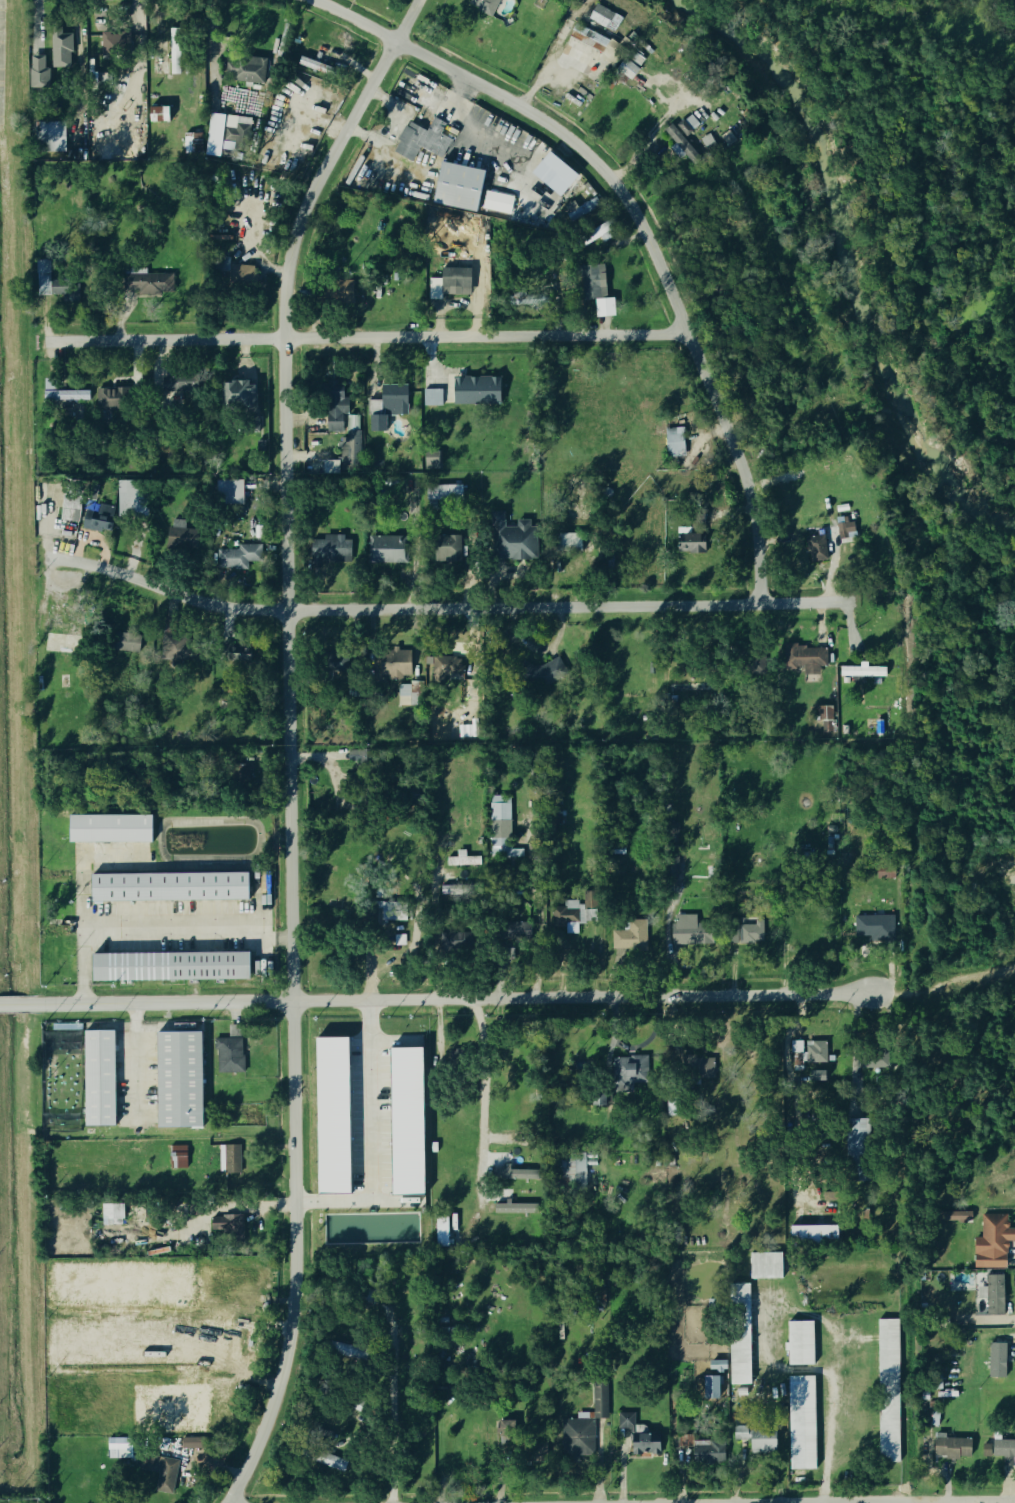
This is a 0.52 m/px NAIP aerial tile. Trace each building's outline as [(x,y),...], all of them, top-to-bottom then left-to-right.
[(468,7),(490,17),(498,0),(471,0),(468,7)] [(586,19),(612,34),(620,19),(595,4),(586,19)] [(567,39),(600,52),(606,38),(572,25),(567,39)] [(49,68),(71,68),(70,33),(48,33),(49,68)] [(99,34),(99,50),(128,49),(128,34),(99,34)] [(598,52),(606,61),(619,50),(611,40),(598,52)] [(167,49),(168,75),(178,75),(178,49),(167,49)] [(625,61),(637,68),(643,59),(631,52),(625,61)] [(262,85),(265,60),(226,56),(223,81),(262,85)] [(42,57),(27,57),(27,89),(48,89),(48,69),(42,69),(42,57)] [(329,76),(332,68),(297,57),(294,66),(329,76)] [(637,70),(622,59),(613,70),(628,81),(637,70)] [(164,107),(144,108),(145,123),(165,122),(164,107)] [(203,156),(217,158),(218,141),(247,143),(249,118),(206,115),(203,156)] [(662,129),(671,146),(668,148),(675,162),(685,157),(688,162),(698,157),(697,155),(714,147),(708,134),(695,141),(695,140),(695,141),(690,130),(696,127),(690,115),(662,129)] [(418,149),(441,159),(450,140),(440,136),(445,124),(431,118),(425,131),(405,122),(391,154),(412,163),(418,149)] [(64,153),(65,123),(32,122),(31,152),(64,153)] [(200,134),(182,134),(181,155),(199,155),(200,134)] [(474,212),(482,171),(436,163),(428,204),(474,212)] [(514,195),(487,187),(481,209),(508,216),(514,195)] [(608,235),(603,225),(571,241),(577,251),(608,235)] [(213,273),(225,273),(225,284),(253,283),(253,266),(227,267),(227,257),(213,257),(213,273)] [(46,261),(35,261),(35,296),(46,295),(46,261)] [(603,300),(602,266),(580,267),(581,301),(603,300)] [(171,275),(123,274),(123,292),(171,293),(171,275)] [(350,300),(351,283),(329,283),(328,299),(350,300)] [(498,404),(497,377),(450,378),(450,405),(498,404)] [(55,391),(55,381),(42,381),(42,402),(61,402),(61,406),(90,406),(90,391),(55,391)] [(216,383),(217,407),(249,406),(248,382),(216,383)] [(406,416),(405,386),(378,386),(378,401),(365,401),(366,433),(384,432),(384,417),(406,416)] [(95,389),(96,413),(122,412),(121,388),(95,389)] [(441,390),(422,391),(422,408),(441,407),(441,390)] [(342,432),(342,415),(346,415),(346,401),(324,401),(324,433),(342,432)] [(358,416),(344,416),(344,439),(338,439),(338,468),(358,468),(358,416)] [(664,458),(682,457),(682,428),(664,429),(664,458)] [(439,469),(439,453),(422,453),(422,470),(439,469)] [(114,517),(145,516),(144,484),(114,484),(114,517)] [(460,504),(460,487),(424,486),(424,504),(460,504)] [(77,522),(78,500),(60,499),(59,521),(77,522)] [(108,533),(111,507),(98,506),(97,513),(82,511),(80,530),(108,533)] [(164,529),(164,550),(185,551),(186,531),(183,530),(184,521),(171,520),(170,529),(164,529)] [(837,541),(850,538),(847,522),(834,524),(837,541)] [(675,529),(674,554),(703,555),(703,530),(675,529)] [(554,553),(578,553),(578,534),(554,534),(554,553)] [(351,541),(343,541),(343,536),(321,536),(321,541),(309,541),(309,565),(351,564),(351,541)] [(431,562),(458,564),(460,537),(432,536),(431,562)] [(803,536),(804,564),(825,563),(824,536),(803,536)] [(405,564),(404,537),(367,538),(367,565),(405,564)] [(237,546),(237,551),(225,551),(225,570),(248,570),(248,563),(262,562),(261,545),(237,546)] [(137,636),(116,636),(115,652),(137,653),(137,636)] [(187,661),(183,638),(162,641),(165,664),(187,661)] [(826,649),(785,648),(784,669),(802,670),(802,677),(818,677),(818,667),(825,668),(826,649)] [(411,650),(385,650),(385,664),(376,664),(376,676),(384,676),(384,682),(401,682),(401,676),(410,677),(411,650)] [(444,679),(458,679),(459,658),(431,657),(430,686),(444,686),(444,679)] [(528,689),(565,676),(558,658),(521,672),(528,689)] [(865,668),(865,667),(837,666),(837,678),(883,679),(883,668),(865,668)] [(418,704),(417,684),(408,684),(409,704),(418,704)] [(830,707),(812,707),(812,722),(831,722),(830,707)] [(489,859),(522,858),(521,851),(510,851),(508,796),(487,797),(489,859)] [(70,815),(151,815),(151,840),(70,840),(70,815)] [(454,851),(455,859),(444,859),(444,868),(478,866),(478,858),(463,858),(463,851),(454,851)] [(248,873),(248,900),(92,901),(92,874),(248,873)] [(694,916),(670,916),(670,947),(705,947),(705,929),(694,929),(694,916)] [(852,918),(852,937),(869,937),(869,943),(894,942),(893,917),(852,918)] [(645,921),(627,921),(626,932),(611,931),(610,951),(645,952),(645,921)] [(505,938),(532,939),(532,925),(506,924),(505,938)] [(89,957),(246,956),(246,980),(89,981),(89,957)] [(82,1033),(113,1033),(113,1127),(82,1128),(82,1033)] [(154,1034),(200,1033),(200,1129),(155,1129),(154,1034)] [(349,1037),(352,1194),(318,1194),(316,1038),(349,1037)] [(215,1074),(242,1074),(243,1039),(215,1039),(215,1074)] [(825,1064),(825,1042),(801,1043),(801,1042),(789,1043),(789,1054),(800,1054),(800,1064),(825,1064)] [(392,1196),(391,1049),(424,1049),(425,1196),(392,1196)] [(610,1094),(631,1093),(631,1085),(647,1084),(646,1058),(609,1058),(610,1094)] [(698,1086),(698,1079),(712,1080),(712,1060),(685,1059),(684,1086),(698,1086)] [(864,1156),(864,1121),(845,1120),(844,1155),(864,1156)] [(225,1173),(225,1145),(241,1145),(241,1173),(225,1173)] [(185,1147),(169,1146),(168,1170),(185,1170),(185,1147)] [(558,1181),(565,1181),(565,1191),(584,1191),(584,1159),(557,1160),(558,1181)] [(490,1181),(534,1182),(534,1171),(491,1170),(490,1181)] [(492,1215),(535,1215),(535,1204),(503,1204),(503,1205),(492,1205),(492,1215)] [(971,1221),(971,1212),(944,1213),(944,1222),(971,1221)] [(1004,1269),(1005,1242),(1014,1242),(1014,1229),(1006,1229),(1006,1215),(980,1215),(980,1238),(971,1238),(971,1268),(1004,1269)] [(210,1217),(209,1232),(235,1233),(236,1218),(210,1217)] [(437,1247),(437,1217),(447,1217),(447,1247),(437,1247)] [(791,1226),(838,1225),(838,1242),(791,1243),(791,1226)] [(751,1253),(782,1253),(782,1279),(751,1280),(751,1253)] [(987,1315),(987,1275),(1003,1275),(1003,1315),(987,1315)] [(751,1383),(731,1384),(730,1285),(749,1285),(751,1383)] [(899,1461),(879,1461),(878,1320),(899,1320),(899,1461)] [(813,1364),(789,1364),(788,1322),(813,1322),(813,1364)] [(356,1360),(359,1349),(328,1341),(325,1352),(356,1360)] [(989,1377),(990,1343),(1006,1343),(1005,1378),(989,1377)] [(724,1361),(706,1361),(706,1372),(724,1372),(724,1361)] [(815,1469),(790,1469),(789,1377),(814,1377),(815,1469)] [(608,1418),(594,1418),(595,1382),(608,1382),(608,1418)] [(213,1411),(212,1396),(198,1396),(198,1412),(213,1411)] [(634,1413),(616,1414),(616,1431),(622,1431),(622,1456),(653,1456),(653,1450),(660,1450),(659,1434),(645,1434),(645,1426),(634,1426),(634,1413)] [(747,1441),(747,1453),(774,1454),(775,1429),(732,1428),(732,1441),(747,1441)] [(678,1435),(693,1434),(693,1446),(679,1447),(678,1435)] [(970,1440),(943,1439),(943,1434),(933,1434),(932,1459),(970,1460),(970,1440)] [(182,1438),(206,1437),(206,1448),(182,1448),(182,1438)] [(990,1441),(990,1458),(1002,1458),(1002,1467),(1014,1467),(1014,1441),(990,1441)] [(315,1465),(341,1473),(345,1460),(319,1453),(315,1465)] [(151,1493),(170,1497),(175,1476),(155,1471),(153,1482),(154,1482),(151,1493)]
